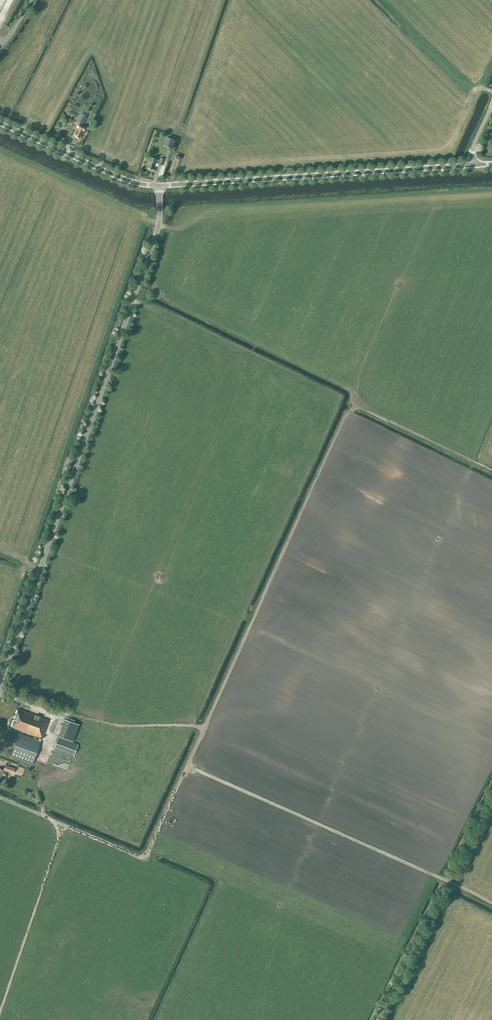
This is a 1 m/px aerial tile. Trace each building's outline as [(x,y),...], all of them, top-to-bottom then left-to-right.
[(81,113),(77,122),(82,125),(87,116),(81,113)] [(77,132),(75,136),(79,138),(83,131),(85,127),(79,125),(77,129),(78,129),(76,132),(77,132)] [(147,167),(154,170),(156,163),(159,164),(158,164),(162,166),(164,159),(160,158),(159,161),(157,160),(151,158),(147,167)] [(48,720),(18,709),(11,727),(42,739),(48,720)] [(68,722),(61,719),(55,734),(63,737),(68,722)] [(41,741),(37,740),(19,733),(10,757),(32,765),(41,741)] [(78,745),(58,737),(53,749),(73,757),(78,745)] [(1,778),(2,775),(5,776),(6,771),(13,773),(15,768),(5,765),(3,770),(0,769),(0,782),(1,778)]
